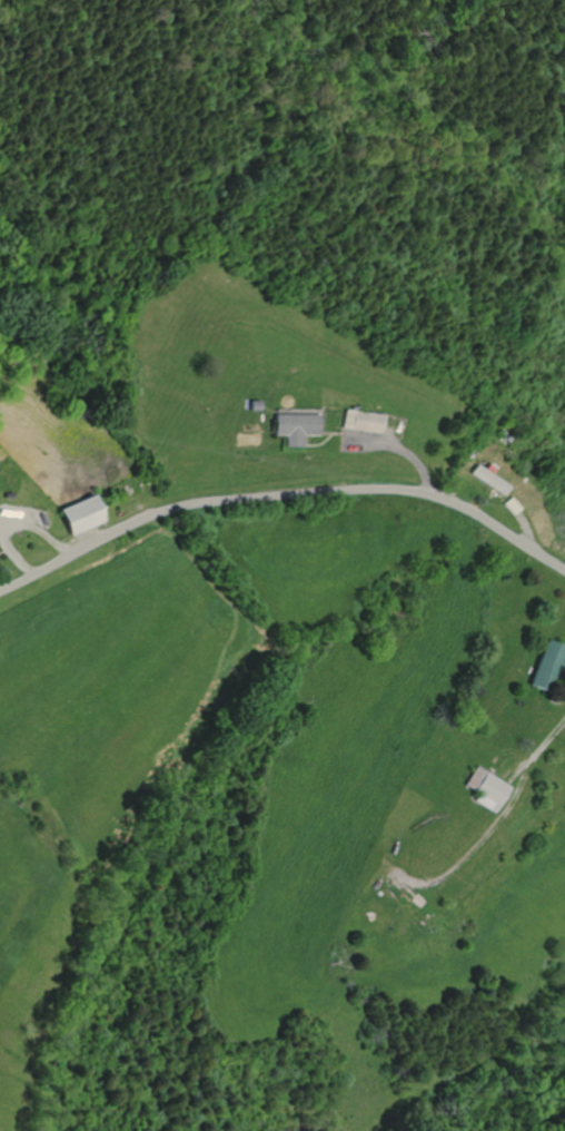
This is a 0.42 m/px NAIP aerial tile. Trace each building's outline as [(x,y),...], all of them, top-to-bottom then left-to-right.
[(256,411),(256,401),(246,402),(246,411),(256,411)] [(374,433),(376,415),(350,412),(351,407),(344,406),(344,411),(338,410),(335,427),(374,433)] [(298,446),(298,445),(298,435),(313,435),(313,414),(270,414),(270,435),(281,435),(281,446),(298,446)] [(499,495),(505,488),(485,474),(489,468),(483,463),(478,471),(470,465),(465,473),(499,495)] [(529,480),(538,478),(535,464),(526,466),(529,480)] [(63,535),(98,521),(88,495),(52,510),(63,535)] [(558,669),(564,671),(564,668),(564,655),(563,655),(564,648),(545,640),(529,686),(549,692),(558,669)] [(494,812),(508,786),(475,766),(464,784),(477,791),(473,799),(494,812)]
